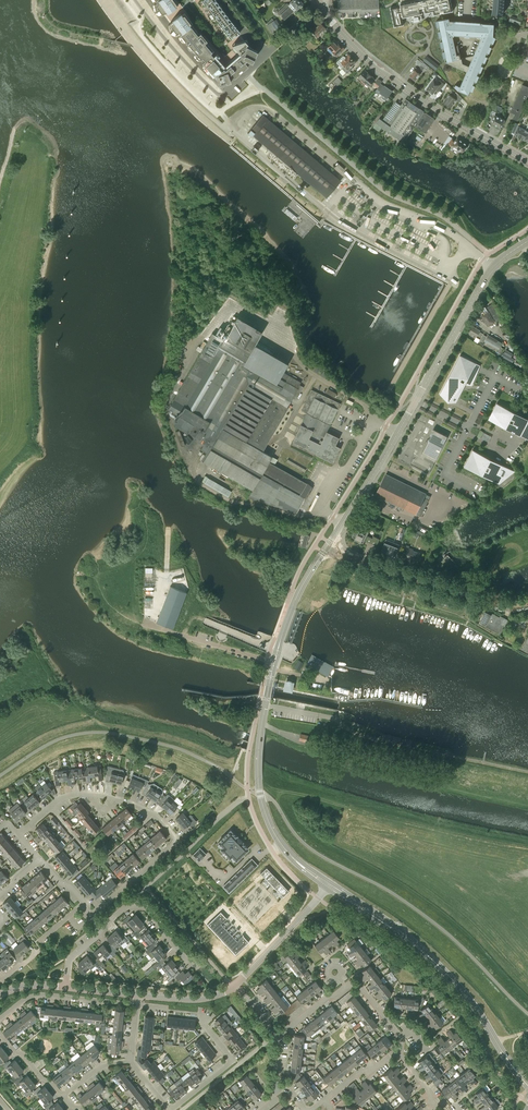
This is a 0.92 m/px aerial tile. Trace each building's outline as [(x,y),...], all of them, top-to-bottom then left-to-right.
[(157,3),(154,5),(155,12),(161,15),(163,14),(164,13),(166,12),(167,14),(177,7),(176,6),(178,4),(175,0),(161,0),(157,3)] [(216,0),(213,0),(205,6),(208,10),(218,3),(216,0)] [(288,5),(293,11),(294,12),(295,11),(297,10),(296,10),(303,4),(299,0),(292,0),(290,2),(287,4),(288,5)] [(394,7),(390,7),(391,10),(391,12),(392,14),(392,16),(393,18),(392,18),(393,20),(393,23),(394,24),(394,27),(397,26),(398,26),(403,25),(403,22),(402,21),(402,19),(402,18),(401,16),(403,16),(403,17),(404,17),(422,13),(421,10),(423,10),(425,10),(425,12),(433,11),(434,14),(436,14),(441,13),(441,12),(442,12),(443,11),(444,12),(446,12),(449,11),(453,10),(451,0),(401,0),(401,3),(400,3),(401,7),(400,7),(399,5),(395,6),(394,6),(394,7)] [(503,0),(494,0),(493,14),(502,15),(503,0)] [(218,3),(208,10),(211,14),(221,7),(218,3)] [(293,11),(288,5),(286,6),(285,5),(278,12),(280,14),(280,15),(283,19),(284,19),(292,12),(293,11)] [(221,7),(211,14),(214,19),(224,11),(221,7)] [(227,16),(224,11),(214,19),(217,23),(227,16)] [(192,23),(188,17),(184,13),(182,15),(181,13),(172,20),(173,21),(171,23),(170,23),(168,25),(170,32),(176,35),(179,33),(191,24),(192,23)] [(230,20),(227,16),(217,23),(220,27),(230,20)] [(493,35),(494,24),(469,22),(468,22),(450,20),(449,18),(436,21),(438,26),(439,31),(438,31),(440,37),(441,37),(441,41),(440,41),(442,47),(443,47),(444,51),(443,51),(445,57),(446,62),(451,64),(457,66),(467,71),(460,86),(458,85),(456,84),(455,87),(454,85),(454,86),(458,90),(470,95),(472,91),(475,85),(474,85),(476,81),(477,81),(479,76),(479,75),(480,71),(481,71),(484,66),(483,66),(484,62),(485,62),(488,56),(487,56),(489,52),(492,47),(491,46),(493,42),(493,43),(496,37),(493,36),(493,35)] [(230,20),(220,27),(224,31),(234,24),(231,21),(230,20)] [(276,20),(267,25),(272,33),(277,29),(281,27),(278,23),(276,20)] [(314,35),(316,35),(317,37),(326,28),(320,22),(317,24),(318,25),(311,31),(312,32),(312,34),(314,35)] [(199,34),(191,24),(179,33),(181,35),(180,37),(181,40),(184,42),(186,41),(188,45),(187,46),(189,49),(192,52),(193,50),(196,54),(195,55),(196,59),(199,61),(201,60),(202,61),(210,53),(213,51),(206,42),(207,41),(200,33),(199,34)] [(234,24),(224,31),(227,36),(237,28),(234,24)] [(239,31),(237,28),(227,36),(231,40),(235,36),(238,34),(239,34),(240,32),(239,31)] [(210,53),(202,61),(203,62),(202,62),(204,68),(209,74),(215,76),(216,78),(217,79),(219,85),(231,81),(252,62),(257,51),(251,48),(249,46),(247,40),(243,41),(232,45),(241,55),(238,57),(225,69),(210,53)] [(342,46),(341,47),(339,44),(337,45),(334,42),(329,47),(333,51),(337,56),(345,48),(342,46)] [(342,68),(352,59),(349,55),(346,58),(345,57),(343,56),(338,61),(337,62),(342,68)] [(356,62),(352,59),(342,68),(345,71),(347,69),(348,70),(349,70),(350,71),(353,68),(352,66),(356,62)] [(429,66),(424,62),(423,63),(419,59),(416,63),(420,66),(419,67),(422,69),(423,67),(427,69),(429,66)] [(439,66),(433,61),(430,65),(436,70),(439,66)] [(418,72),(420,69),(419,68),(419,69),(416,67),(410,75),(415,80),(420,74),(418,72)] [(363,82),(370,74),(365,69),(361,73),(358,76),(362,79),(361,80),(363,82)] [(370,74),(363,82),(365,84),(366,83),(369,86),(373,81),(376,79),(370,74)] [(342,82),(342,81),(338,77),(333,81),(337,86),(342,82)] [(426,88),(432,93),(436,88),(439,90),(444,84),(439,79),(437,82),(433,79),(426,88)] [(381,84),(376,91),(379,93),(380,92),(384,94),(381,98),(385,100),(392,91),(385,86),(385,85),(384,86),(381,84)] [(527,98),(527,86),(522,84),(512,107),(510,111),(515,114),(513,118),(518,120),(522,111),(527,98)] [(451,107),(457,99),(453,97),(455,95),(451,92),(450,94),(444,102),(451,107)] [(380,118),(376,123),(382,127),(398,138),(400,140),(404,135),(401,133),(410,121),(414,116),(415,115),(417,113),(415,112),(418,108),(410,102),(406,99),(405,99),(405,100),(401,106),(396,102),(383,120),(380,118)] [(505,119),(499,116),(502,111),(501,109),(494,105),(492,111),(488,118),(492,120),(491,122),(501,127),(505,119)] [(398,138),(395,143),(396,144),(400,147),(405,140),(416,125),(425,131),(434,119),(425,112),(424,112),(418,108),(415,112),(417,113),(415,115),(414,116),(410,121),(401,133),(404,135),(400,140),(398,138)] [(326,197),(340,180),(263,115),(251,129),(248,133),(251,136),(252,135),(272,152),(300,175),(308,182),(309,183),(326,197)] [(525,130),(518,126),(519,124),(515,122),(511,132),(515,134),(515,135),(524,139),(527,132),(527,124),(525,130)] [(458,138),(456,140),(452,138),(448,144),(452,146),(453,145),(459,149),(458,150),(461,152),(462,152),(467,145),(458,138)] [(285,206),(281,210),(298,224),(301,220),(285,206)] [(493,303),(487,307),(496,320),(497,322),(499,321),(500,320),(498,317),(501,315),(493,303)] [(481,316),(488,327),(495,323),(484,305),(480,307),(483,312),(484,314),(481,316)] [(198,430),(205,434),(202,439),(205,441),(200,450),(208,455),(203,463),(240,485),(241,484),(247,487),(246,489),(250,492),(248,496),(242,493),(240,496),(246,500),(245,500),(260,505),(262,501),(295,513),(304,498),(306,498),(312,486),(305,482),(301,480),(269,461),(272,456),(262,451),(288,407),(286,406),(292,396),(297,399),(304,387),(299,384),(300,382),(281,371),(286,364),(253,345),(262,331),(237,316),(223,339),(212,332),(168,408),(179,415),(177,418),(178,419),(179,418),(175,425),(185,430),(187,427),(192,430),(190,433),(195,436),(198,430)] [(477,337),(481,331),(471,325),(467,331),(477,337)] [(502,343),(488,335),(484,341),(498,349),(502,343)] [(503,353),(501,356),(512,362),(514,359),(510,357),(512,353),(506,350),(504,354),(503,353)] [(456,402),(458,398),(465,385),(472,385),(477,372),(480,366),(480,365),(460,355),(440,394),(448,402),(450,400),(451,399),(456,402)] [(321,375),(328,379),(331,375),(323,370),(321,375)] [(332,462),(339,448),(334,445),(338,438),(326,432),(340,404),(324,396),(311,389),(301,410),(307,413),(293,441),(316,453),(315,454),(332,462)] [(326,392),(334,397),(337,394),(328,389),(326,392)] [(497,403),(488,419),(498,424),(527,439),(527,419),(497,403)] [(175,431),(181,446),(185,445),(179,430),(175,431)] [(430,445),(428,443),(422,455),(435,461),(448,436),(438,431),(430,445)] [(484,432),(481,438),(489,442),(492,437),(484,432)] [(490,458),(486,456),(473,449),(464,465),(500,484),(514,471),(490,458)] [(387,474),(386,474),(375,494),(376,495),(376,496),(393,504),(394,503),(397,505),(397,506),(416,515),(417,515),(421,517),(425,508),(426,505),(427,505),(431,496),(427,494),(427,493),(407,484),(404,483),(404,482),(387,473),(387,474)] [(202,481),(229,496),(232,490),(205,475),(202,481)] [(353,537),(360,541),(361,539),(378,545),(381,539),(374,536),(373,538),(368,535),(371,528),(363,524),(360,530),(357,529),(353,537)] [(304,534),(303,536),(301,545),(306,546),(309,535),(304,534)] [(385,541),(382,549),(396,555),(400,544),(396,543),(395,546),(385,541)] [(413,549),(409,548),(410,546),(406,545),(404,552),(407,553),(406,556),(412,557),(411,559),(418,561),(421,553),(413,550),(413,549)] [(173,629),(187,593),(170,586),(156,622),(173,629)] [(483,616),(480,622),(485,625),(485,626),(493,630),(500,617),(492,613),(491,614),(485,611),(483,616)] [(298,659),(294,667),(301,670),(304,661),(298,659)] [(287,679),(285,679),(284,681),(284,683),(282,689),(292,691),(294,681),(292,680),(291,679),(289,678),(287,679)] [(316,737),(314,737),(314,736),(300,733),(298,740),(312,744),(312,743),(315,743),(316,737)] [(383,734),(382,740),(401,744),(403,738),(383,734)] [(99,781),(103,781),(101,765),(93,766),(94,775),(98,775),(99,781)] [(94,775),(93,766),(85,767),(87,783),(91,782),(90,776),(94,775)] [(85,767),(77,768),(79,778),(82,777),(83,783),(87,783),(85,767)] [(79,778),(77,768),(70,769),(72,785),(75,785),(74,778),(79,778)] [(70,769),(62,770),(63,780),(67,779),(68,786),(72,785),(70,769)] [(118,769),(117,773),(115,782),(121,784),(121,785),(124,786),(126,779),(126,780),(127,778),(127,776),(125,776),(123,770),(118,769)] [(63,780),(62,770),(54,772),(56,787),(60,787),(59,780),(63,780)] [(115,782),(117,773),(111,771),(110,775),(107,775),(105,781),(109,782),(109,781),(115,782)] [(137,780),(133,789),(139,791),(138,792),(142,793),(147,783),(148,783),(149,781),(139,776),(137,780)] [(126,779),(124,786),(127,787),(128,786),(133,789),(137,780),(131,777),(130,781),(126,780),(126,779)] [(42,786),(48,794),(54,788),(53,785),(50,787),(46,783),(42,786)] [(148,783),(147,783),(142,793),(145,795),(145,794),(150,798),(156,790),(158,786),(154,784),(150,784),(148,783)] [(39,784),(35,788),(40,793),(39,794),(37,791),(35,793),(42,800),(44,798),(44,797),(48,794),(42,786),(39,784)] [(156,790),(150,798),(156,801),(155,802),(158,804),(163,798),(163,797),(164,796),(163,795),(163,793),(162,789),(158,786),(156,790)] [(42,800),(35,793),(33,794),(28,798),(35,805),(36,806),(40,802),(42,800)] [(35,805),(28,798),(26,795),(22,799),(25,803),(23,805),(29,811),(31,809),(31,808),(35,805)] [(163,797),(163,798),(158,804),(161,806),(161,805),(166,809),(172,802),(174,800),(170,796),(166,799),(163,797)] [(174,800),(172,802),(166,809),(170,813),(170,814),(172,817),(178,811),(180,810),(177,807),(179,804),(174,800)] [(81,802),(78,804),(76,801),(69,807),(73,812),(72,813),(75,815),(76,814),(85,807),(81,802)] [(16,803),(13,806),(15,809),(22,816),(26,813),(26,814),(29,811),(23,805),(21,802),(18,804),(20,805),(19,806),(16,803)] [(15,809),(13,806),(8,810),(11,813),(9,815),(16,823),(18,821),(17,820),(22,816),(15,809)] [(89,812),(85,807),(76,814),(80,819),(82,817),(87,813),(89,812)] [(121,812),(127,818),(129,820),(133,817),(131,815),(132,814),(126,807),(121,812)] [(178,811),(172,817),(175,819),(176,819),(179,823),(187,817),(183,812),(180,814),(178,811)] [(127,818),(121,812),(117,816),(122,822),(127,818)] [(82,817),(80,819),(84,824),(91,818),(87,813),(82,817)] [(187,817),(179,823),(183,828),(182,829),(185,831),(191,827),(189,824),(193,820),(189,815),(187,817)] [(124,824),(122,822),(117,816),(112,820),(119,828),(120,828),(124,824)] [(91,818),(84,824),(87,827),(85,828),(86,830),(88,828),(95,823),(91,818)] [(119,828),(112,820),(107,824),(113,830),(114,829),(116,831),(119,828)] [(39,834),(47,828),(43,823),(35,829),(39,834)] [(99,828),(95,823),(88,828),(93,833),(99,828)] [(113,830),(107,824),(102,828),(108,834),(113,830)] [(47,828),(39,834),(43,839),(51,833),(52,831),(50,829),(49,830),(47,828)] [(237,836),(231,830),(230,829),(230,830),(219,841),(218,841),(219,842),(223,846),(221,848),(221,847),(220,848),(221,848),(229,857),(230,857),(232,855),(236,859),(236,860),(237,859),(236,859),(248,849),(248,848),(242,842),(242,841),(243,841),(242,841),(237,836),(238,836),(237,835),(237,836)] [(160,830),(155,834),(161,842),(164,840),(165,841),(167,839),(160,830)] [(51,833),(43,839),(47,844),(55,837),(51,833)] [(155,834),(150,838),(158,847),(160,845),(159,844),(161,842),(155,834)] [(55,837),(47,844),(51,848),(59,842),(55,837)] [(5,838),(0,843),(0,850),(9,843),(5,838)] [(150,838),(146,842),(152,850),(155,848),(156,849),(158,847),(150,838)] [(59,842),(51,848),(56,853),(63,847),(59,842)] [(152,850),(146,842),(141,847),(148,855),(150,853),(149,852),(152,850)] [(9,843),(0,850),(4,855),(13,847),(9,843)] [(17,852),(13,847),(4,855),(8,859),(17,852)] [(148,855),(141,847),(136,851),(142,858),(145,856),(146,857),(148,855)] [(199,861),(206,854),(200,848),(193,855),(199,861)] [(59,862),(66,855),(62,851),(55,857),(59,862)] [(17,852),(8,859),(12,864),(20,856),(17,852)] [(137,864),(136,863),(139,861),(133,853),(128,857),(135,866),(137,864)] [(70,860),(66,855),(59,862),(62,866),(70,860)] [(24,861),(20,856),(12,864),(16,868),(24,861)] [(135,866),(128,857),(123,861),(130,869),(132,867),(133,868),(135,866)] [(223,886),(229,892),(257,864),(251,858),(223,886)] [(73,864),(70,860),(62,866),(66,870),(73,864)] [(123,861),(119,865),(126,874),(128,872),(127,871),(130,869),(123,861)] [(119,865),(118,866),(115,862),(109,867),(113,871),(114,870),(120,877),(123,875),(124,876),(126,874),(119,865)] [(77,868),(73,864),(66,870),(70,874),(77,868)] [(283,897),(289,891),(266,867),(260,873),(266,878),(282,896),(283,897)] [(36,875),(42,882),(47,878),(41,871),(36,875)] [(36,875),(31,879),(38,886),(42,882),(36,875)] [(80,886),(87,880),(83,875),(76,881),(80,886)] [(107,881),(113,888),(117,885),(111,877),(107,881)] [(31,879),(27,883),(33,890),(38,886),(31,879)] [(87,880),(80,886),(83,890),(90,884),(87,880)] [(107,881),(103,885),(109,892),(113,888),(107,881)] [(33,890),(27,883),(22,887),(28,894),(33,890)] [(96,890),(90,884),(83,890),(87,894),(89,892),(91,894),(96,890)] [(109,892),(103,885),(96,890),(98,893),(100,895),(102,893),(104,896),(109,892)] [(62,895),(57,899),(63,907),(68,902),(62,895)] [(7,908),(14,902),(10,897),(3,903),(7,908)] [(57,899),(56,900),(54,897),(50,901),(52,903),(58,911),(63,907),(57,899)] [(14,902),(7,908),(11,913),(18,906),(15,902),(14,902)] [(58,911),(52,903),(48,907),(54,915),(58,911)] [(19,906),(11,913),(15,917),(23,911),(19,906)] [(54,915),(48,907),(43,911),(49,919),(54,915)] [(43,911),(38,915),(44,923),(49,919),(43,911)] [(243,936),(237,942),(231,936),(225,930),(220,924),(226,918),(220,911),(207,924),(235,954),(249,942),(243,936)] [(135,914),(130,918),(128,915),(122,920),(125,924),(126,923),(129,927),(139,918),(135,914)] [(44,923),(38,915),(33,919),(40,927),(44,923)] [(40,927),(33,919),(32,918),(27,922),(29,923),(35,931),(40,927)] [(139,918),(129,927),(133,931),(132,932),(134,935),(140,930),(138,927),(143,922),(139,918)] [(35,931),(29,923),(24,928),(30,935),(35,931)] [(141,929),(140,930),(134,935),(137,938),(138,936),(140,939),(142,938),(143,940),(152,932),(148,928),(144,932),(141,929)] [(116,930),(111,933),(118,942),(121,945),(125,941),(126,942),(129,939),(124,934),(121,936),(116,930)] [(340,944),(336,940),(339,938),(333,930),(328,934),(338,945),(340,944)] [(152,932),(143,940),(147,944),(144,946),(147,949),(151,946),(152,945),(152,944),(154,942),(153,940),(156,937),(152,932)] [(118,942),(111,933),(107,938),(112,944),(109,946),(111,948),(114,952),(117,949),(115,947),(117,945),(116,944),(118,942)] [(338,945),(328,934),(324,937),(330,945),(332,943),(335,947),(338,945)] [(18,944),(24,952),(29,948),(26,943),(28,941),(24,936),(19,940),(21,942),(18,944)] [(330,945),(324,937),(319,941),(328,953),(330,951),(327,947),(330,945)] [(328,953),(319,941),(314,945),(320,953),(323,950),(326,955),(328,953)] [(349,947),(351,950),(347,953),(349,955),(360,945),(356,941),(349,947)] [(18,944),(13,948),(12,946),(9,949),(13,954),(16,952),(19,956),(24,952),(18,944)] [(103,944),(98,948),(105,956),(109,952),(113,956),(116,953),(114,952),(111,948),(108,950),(103,944)] [(151,946),(147,949),(145,951),(151,958),(162,948),(158,944),(153,949),(151,946)] [(360,945),(349,955),(350,957),(354,954),(356,956),(364,950),(360,945)] [(12,955),(7,948),(2,952),(0,954),(0,955),(2,958),(9,965),(13,961),(10,957),(12,955)] [(105,956),(98,948),(94,952),(98,956),(95,959),(100,964),(101,966),(104,963),(101,960),(105,956)] [(166,953),(162,948),(151,958),(152,959),(154,956),(158,960),(151,965),(154,968),(157,965),(163,960),(164,959),(162,956),(166,953)] [(297,950),(293,953),(291,950),(284,957),(288,961),(299,952),(297,950)] [(356,956),(358,959),(354,962),(356,964),(368,955),(364,950),(356,956)] [(301,954),(299,952),(288,961),(291,966),(299,960),(297,958),(301,954)] [(92,961),(87,955),(87,956),(83,959),(82,958),(82,959),(83,960),(89,967),(91,969),(95,965),(97,967),(100,964),(95,959),(92,961)] [(371,959),(368,955),(356,964),(358,966),(362,963),(364,966),(371,959)] [(0,960),(0,965),(4,969),(9,965),(2,958),(0,960)] [(163,960),(157,965),(160,969),(161,968),(165,972),(175,963),(171,958),(165,963),(163,960)] [(299,960),(291,966),(295,971),(306,961),(305,959),(301,963),(299,960)] [(89,967),(83,960),(79,963),(78,962),(83,969),(81,971),(83,974),(86,972),(85,971),(89,967)] [(306,961),(295,971),(299,975),(306,969),(304,967),(308,964),(306,961)] [(175,963),(165,972),(167,971),(170,975),(167,978),(169,980),(176,975),(173,972),(179,967),(175,963)] [(362,971),(364,974),(360,977),(362,979),(373,969),(369,965),(362,971)] [(377,974),(373,969),(362,979),(363,981),(367,978),(369,980),(377,974)] [(185,982),(193,975),(188,970),(185,973),(183,970),(175,977),(179,981),(182,979),(185,982)] [(369,980),(371,983),(367,986),(369,988),(380,979),(377,974),(369,980)] [(258,985),(260,987),(256,991),(258,993),(270,983),(266,978),(258,985)] [(384,983),(380,979),(369,988),(371,990),(375,987),(377,990),(384,983)] [(315,980),(310,984),(320,996),(322,994),(319,990),(321,988),(315,980)] [(273,988),(270,983),(258,993),(260,995),(264,992),(266,994),(273,988)] [(377,990),(379,992),(375,995),(376,997),(388,988),(384,983),(377,990)] [(310,984),(306,988),(312,996),(314,994),(318,998),(320,996),(310,984)] [(266,994),(268,997),(264,1000),(265,1002),(277,993),(273,988),(266,994)] [(312,996),(306,988),(301,991),(310,1003),(312,1002),(309,998),(312,996)] [(392,993),(388,988),(376,997),(378,999),(382,996),(384,999),(392,993)] [(310,1003),(301,991),(296,995),(302,1003),(305,1001),(308,1005),(310,1003)] [(281,997),(277,993),(265,1002),(267,1004),(271,1001),(273,1003),(281,997)] [(347,1001),(346,1002),(350,1006),(358,1000),(356,997),(357,996),(356,994),(354,995),(351,997),(349,999),(347,1001)] [(273,1003),(275,1006),(271,1009),(273,1011),(284,1002),(281,997),(273,1003)] [(360,1003),(358,1000),(350,1006),(354,1011),(363,1004),(362,1002),(360,1003)] [(284,1002),(273,1011),(274,1013),(278,1010),(280,1013),(283,1011),(285,1009),(288,1007),(284,1002)] [(327,1009),(333,1017),(338,1013),(330,1003),(328,1005),(330,1007),(327,1009)] [(421,1009),(423,1012),(419,1015),(420,1018),(432,1008),(428,1003),(421,1009)] [(46,1004),(46,1007),(40,1007),(39,1016),(48,1017),(50,1005),(46,1004)] [(363,1004),(354,1011),(358,1016),(365,1010),(363,1007),(365,1005),(363,1004)] [(53,1005),(50,1005),(48,1017),(53,1017),(53,1020),(57,1021),(57,1018),(58,1009),(53,1008),(53,1005)] [(63,1009),(58,1009),(57,1018),(66,1019),(67,1007),(64,1006),(63,1009)] [(71,1007),(67,1007),(66,1019),(75,1020),(76,1011),(70,1010),(71,1007)] [(76,1011),(75,1020),(80,1020),(79,1023),(83,1024),(83,1021),(85,1008),(81,1008),(81,1011),(76,1011)] [(88,1009),(85,1008),(83,1021),(92,1022),(93,1013),(88,1012),(88,1009)] [(436,1013),(432,1008),(420,1018),(422,1020),(426,1016),(428,1019),(436,1013)] [(115,1009),(114,1018),(123,1019),(123,1014),(126,1014),(127,1011),(115,1009)] [(333,1017),(327,1009),(324,1011),(323,1009),(321,1011),(328,1020),(333,1017)] [(31,1010),(27,1013),(25,1011),(22,1013),(31,1024),(32,1025),(39,1020),(31,1010)] [(98,1013),(93,1013),(92,1022),(96,1022),(96,1024),(97,1026),(101,1026),(103,1010),(99,1010),(98,1013)] [(365,1010),(358,1016),(361,1020),(371,1013),(369,1011),(368,1012),(365,1010)] [(319,1012),(320,1014),(318,1016),(324,1024),(328,1020),(321,1011),(319,1012)] [(17,1021),(23,1028),(24,1030),(31,1024),(22,1013),(19,1015),(21,1018),(17,1021)] [(225,1013),(222,1016),(217,1020),(219,1023),(217,1025),(220,1029),(231,1021),(225,1013)] [(371,1013),(361,1020),(365,1025),(373,1019),(370,1016),(372,1015),(371,1013)] [(428,1019),(430,1021),(426,1025),(428,1027),(439,1017),(436,1013),(428,1019)] [(314,1016),(312,1018),(319,1027),(324,1024),(318,1016),(315,1018),(314,1016)] [(439,1017),(428,1027),(430,1029),(434,1026),(436,1028),(443,1022),(439,1017)] [(123,1019),(114,1018),(113,1026),(125,1028),(125,1024),(122,1024),(123,1019)] [(319,1027),(312,1018),(310,1020),(311,1021),(308,1024),(314,1031),(319,1027)] [(373,1019),(365,1025),(369,1030),(378,1022),(376,1020),(375,1022),(373,1019)] [(11,1022),(8,1024),(16,1033),(23,1028),(17,1021),(13,1024),(11,1022)] [(231,1021),(220,1029),(224,1034),(226,1032),(228,1034),(234,1030),(230,1026),(233,1023),(231,1021)] [(5,1026),(7,1029),(3,1032),(9,1039),(11,1037),(12,1039),(17,1035),(16,1033),(8,1024),(5,1026)] [(308,1024),(306,1026),(304,1024),(302,1026),(310,1035),(314,1031),(308,1024)] [(113,1026),(112,1035),(121,1036),(121,1031),(125,1031),(125,1028),(113,1026)] [(234,1030),(228,1034),(231,1037),(228,1039),(231,1044),(239,1037),(234,1030)] [(451,1030),(448,1031),(458,1043),(462,1039),(456,1031),(454,1033),(451,1030)] [(458,1043),(448,1031),(446,1033),(449,1037),(447,1039),(453,1047),(458,1043)] [(112,1035),(110,1035),(109,1037),(108,1037),(107,1043),(111,1043),(123,1045),(123,1041),(120,1041),(121,1036),(112,1035)] [(386,1035),(381,1039),(387,1047),(390,1045),(391,1046),(393,1045),(386,1035)] [(198,1047),(205,1041),(202,1037),(195,1042),(198,1047)] [(239,1037),(231,1044),(239,1053),(247,1047),(239,1037)] [(441,1037),(439,1039),(448,1050),(453,1047),(447,1039),(444,1041),(441,1037)] [(387,1047),(381,1039),(376,1043),(384,1052),(385,1051),(384,1050),(387,1047)] [(448,1050),(439,1039),(437,1041),(440,1044),(437,1046),(443,1054),(448,1050)] [(205,1041),(198,1047),(202,1051),(209,1046),(205,1041)] [(87,1050),(95,1060),(98,1058),(96,1055),(100,1052),(92,1042),(91,1042),(85,1046),(85,1048),(87,1050)] [(111,1043),(110,1052),(119,1053),(119,1048),(123,1048),(123,1045),(111,1043)] [(376,1043),(372,1047),(378,1054),(381,1052),(382,1054),(384,1052),(376,1043)] [(209,1046),(202,1051),(205,1055),(212,1050),(209,1046)] [(361,1047),(356,1051),(362,1059),(365,1057),(366,1058),(368,1057),(361,1047)] [(378,1054),(372,1047),(367,1050),(374,1060),(376,1058),(375,1057),(378,1054)] [(87,1050),(81,1056),(86,1063),(90,1059),(92,1062),(95,1060),(87,1050)] [(216,1054),(212,1050),(205,1055),(209,1060),(216,1054)] [(5,1051),(0,1055),(0,1066),(1,1067),(3,1065),(7,1062),(5,1059),(9,1057),(5,1051)] [(356,1051),(351,1055),(359,1064),(361,1063),(359,1061),(362,1059),(356,1051)] [(81,1056),(80,1056),(78,1053),(73,1057),(76,1060),(74,1061),(81,1071),(84,1069),(82,1066),(86,1063),(81,1056)] [(419,1061),(421,1064),(417,1067),(419,1069),(433,1058),(429,1053),(426,1055),(419,1061)] [(353,1066),(347,1059),(344,1055),(340,1059),(342,1062),(350,1072),(351,1070),(350,1068),(353,1066)] [(359,1064),(351,1055),(347,1059),(353,1066),(356,1064),(357,1066),(359,1064)] [(74,1061),(69,1065),(68,1063),(68,1061),(66,1058),(62,1061),(67,1067),(72,1074),(76,1071),(78,1073),(81,1071),(74,1061)] [(433,1058),(419,1069),(420,1071),(424,1068),(426,1071),(436,1062),(433,1058)] [(147,1059),(143,1062),(140,1064),(144,1069),(146,1067),(150,1063),(147,1059)] [(7,1062),(3,1065),(9,1073),(11,1071),(19,1065),(15,1060),(12,1062),(10,1060),(7,1062)] [(153,1061),(150,1063),(146,1067),(150,1071),(157,1066),(153,1061)] [(342,1062),(337,1066),(344,1074),(346,1071),(348,1073),(350,1072),(342,1062)] [(426,1071),(428,1073),(424,1076),(426,1078),(437,1069),(434,1064),(437,1062),(436,1062),(426,1071)] [(23,1070),(19,1065),(11,1071),(14,1075),(12,1076),(15,1081),(22,1075),(20,1073),(23,1070)] [(160,1070),(157,1066),(150,1071),(153,1076),(160,1070)] [(337,1066),(333,1070),(340,1079),(342,1078),(341,1076),(344,1074),(337,1066)] [(67,1067),(60,1072),(68,1082),(70,1080),(68,1077),(72,1074),(67,1067)] [(469,1067),(465,1071),(474,1083),(476,1085),(478,1083),(473,1077),(476,1075),(469,1067)] [(397,1068),(393,1071),(391,1068),(383,1075),(387,1079),(398,1070),(397,1068)] [(198,1069),(195,1071),(193,1069),(189,1073),(190,1075),(197,1083),(201,1079),(199,1077),(202,1075),(198,1069)] [(441,1074),(437,1069),(426,1078),(428,1080),(432,1077),(434,1080),(441,1074)] [(160,1070),(153,1076),(157,1080),(164,1074),(160,1070)] [(300,1072),(290,1070),(290,1075),(295,1076),(292,1078),(295,1081),(303,1076),(301,1074),(299,1074),(300,1072)] [(340,1079),(333,1070),(328,1073),(334,1081),(337,1079),(339,1080),(340,1079)] [(400,1072),(398,1070),(387,1079),(390,1083),(398,1077),(396,1075),(400,1072)] [(115,1076),(112,1079),(117,1085),(120,1083),(129,1075),(127,1073),(125,1075),(121,1071),(115,1076)] [(474,1083),(465,1071),(460,1075),(466,1083),(469,1081),(472,1085),(474,1083)] [(68,1082),(60,1072),(53,1078),(58,1085),(63,1082),(65,1084),(68,1082)] [(248,1073),(246,1074),(239,1080),(243,1085),(250,1079),(248,1076),(250,1075),(248,1073)] [(334,1081),(328,1073),(323,1077),(331,1087),(333,1085),(332,1083),(334,1081)] [(22,1075),(15,1081),(14,1081),(18,1086),(21,1084),(23,1087),(32,1080),(27,1075),(24,1078),(22,1075)] [(132,1078),(129,1075),(120,1083),(125,1089),(132,1084),(129,1080),(132,1078)] [(190,1075),(183,1081),(188,1086),(190,1084),(192,1086),(197,1083),(190,1075)] [(303,1076),(295,1081),(294,1083),(295,1085),(297,1083),(299,1086),(307,1080),(303,1075),(303,1076)] [(466,1083),(460,1075),(455,1079),(465,1090),(467,1089),(464,1085),(466,1083)] [(400,1079),(398,1077),(390,1083),(393,1087),(405,1078),(403,1076),(400,1079)] [(188,1086),(183,1081),(181,1077),(174,1083),(183,1094),(187,1091),(185,1088),(188,1086)] [(407,1080),(405,1078),(393,1087),(396,1091),(404,1085),(403,1083),(407,1080)] [(253,1082),(250,1079),(243,1085),(246,1090),(256,1082),(254,1081),(253,1082)] [(455,1079),(451,1082),(457,1090),(459,1088),(463,1092),(465,1090),(455,1079)] [(23,1087),(26,1090),(23,1092),(27,1097),(28,1096),(33,1092),(34,1091),(32,1088),(36,1085),(32,1080),(23,1087)] [(307,1080),(299,1086),(302,1089),(300,1090),(301,1092),(311,1085),(307,1080)] [(365,1081),(363,1082),(372,1094),(377,1091),(370,1083),(368,1085),(365,1081)] [(93,1082),(90,1085),(98,1094),(105,1088),(99,1082),(95,1085),(93,1082)] [(256,1082),(246,1090),(250,1094),(258,1088),(255,1086),(257,1084),(256,1082)] [(372,1094),(363,1082),(361,1084),(364,1088),(362,1090),(368,1098),(372,1094)] [(457,1090),(451,1082),(446,1086),(456,1098),(458,1096),(454,1092),(457,1090)] [(178,1098),(183,1094),(174,1083),(167,1089),(169,1092),(173,1097),(176,1095),(178,1098)] [(132,1084),(125,1089),(131,1096),(140,1089),(138,1086),(135,1088),(132,1084)] [(404,1085),(396,1091),(400,1095),(412,1086),(410,1084),(406,1087),(404,1085)] [(90,1089),(86,1092),(91,1099),(94,1102),(98,1099),(95,1096),(98,1094),(90,1085),(88,1087),(90,1089)] [(314,1089),(311,1085),(301,1092),(303,1094),(304,1093),(307,1095),(314,1089)] [(39,1086),(34,1091),(33,1092),(35,1095),(37,1093),(41,1098),(49,1091),(45,1086),(41,1089),(39,1086)] [(412,1086),(400,1095),(403,1100),(411,1093),(409,1091),(413,1088),(412,1086)] [(456,1098),(446,1086),(441,1090),(448,1098),(450,1096),(453,1099),(456,1098)] [(357,1087),(354,1089),(364,1101),(368,1098),(362,1090),(360,1091),(357,1087)] [(475,1093),(478,1096),(474,1099),(475,1101),(487,1092),(483,1087),(475,1093)] [(258,1088),(250,1094),(254,1099),(263,1092),(262,1090),(260,1091),(258,1088)] [(140,1089),(131,1096),(136,1103),(143,1097),(140,1093),(142,1091),(140,1089)] [(314,1089),(307,1095),(309,1098),(307,1100),(309,1102),(318,1094),(314,1089)] [(364,1101),(354,1089),(352,1091),(355,1094),(353,1096),(360,1104),(364,1101)] [(49,1091),(41,1098),(43,1101),(41,1103),(45,1107),(50,1103),(52,1102),(50,1099),(53,1097),(49,1091)] [(86,1092),(82,1096),(80,1093),(77,1095),(84,1104),(91,1099),(86,1092)] [(481,1100),(483,1102),(491,1096),(487,1092),(475,1101),(477,1103),(481,1100)] [(485,1105),(481,1108),(483,1109),(494,1101),(491,1096),(483,1102),(485,1105)] [(143,1097),(136,1103),(141,1109),(151,1102),(148,1099),(146,1101),(143,1097)] [(238,1109),(240,1109),(242,1109),(243,1109),(245,1109),(238,1099),(233,1103),(238,1109)] [(494,1101),(483,1109),(488,1109),(489,1109),(493,1109),(500,1105),(500,1102),(497,1099),(494,1101)] [(50,1103),(45,1107),(47,1109),(48,1109),(57,1109),(61,1107),(57,1101),(52,1105),(50,1103)] [(407,1104),(405,1102),(397,1108),(398,1109),(403,1109),(412,1103),(411,1101),(407,1104)] [(141,1109),(142,1109),(153,1109),(150,1107),(153,1105),(151,1102),(141,1109)]
